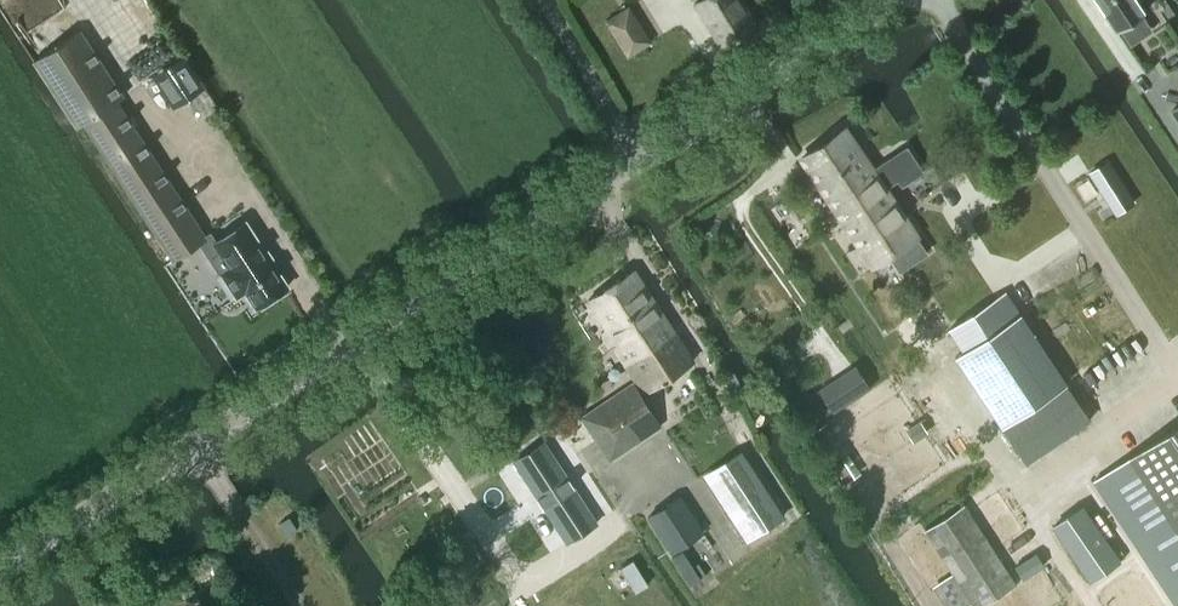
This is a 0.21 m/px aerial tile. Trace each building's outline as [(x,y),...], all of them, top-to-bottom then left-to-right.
[(757,28),(739,0),(698,0),(692,4),(722,51),(757,28)] [(1117,31),(1143,13),(1136,3),(1138,0),(1096,0),(1117,31)] [(651,41),(629,6),(605,21),(627,56),(651,41)] [(122,97),(78,30),(33,59),(77,127),(83,123),(171,260),(205,238),(115,101),(122,97)] [(205,86),(184,54),(152,75),(172,107),(205,86)] [(1169,110),(1177,123),(1177,104),(1169,110)] [(827,200),(873,169),(845,129),(800,160),(827,200)] [(901,187),(923,172),(906,147),(873,169),(827,200),(872,267),(917,237),(886,189),(897,181),(901,187)] [(1107,162),(1089,174),(1116,214),(1133,203),(1107,162)] [(210,234),(205,237),(206,238),(200,242),(201,243),(212,260),(220,254),(229,267),(220,273),(236,297),(245,292),(255,307),(288,286),(245,221),(218,239),(215,241),(210,234)] [(642,391),(690,360),(631,270),(587,298),(617,345),(614,347),(642,391)] [(1005,292),(948,330),(963,352),(955,357),(1001,427),(1065,384),(1005,292)] [(858,397),(843,374),(818,390),(833,414),(858,397)] [(607,458),(657,426),(630,383),(580,416),(607,458)] [(1127,457),(1134,467),(1103,488),(1096,478),(1095,478),(1177,604),(1177,424),(1127,457)] [(566,542),(597,522),(592,515),(544,441),(513,461),(514,462),(561,535),(566,542)] [(771,499),(739,451),(712,469),(743,517),(771,499)] [(680,495),(647,516),(671,554),(704,533),(680,495)] [(1089,581),(1119,560),(1082,507),(1053,527),(1089,581)] [(1052,577),(1038,555),(1024,564),(1038,586),(1052,577)] [(204,588),(190,595),(195,605),(214,605),(204,588)]
